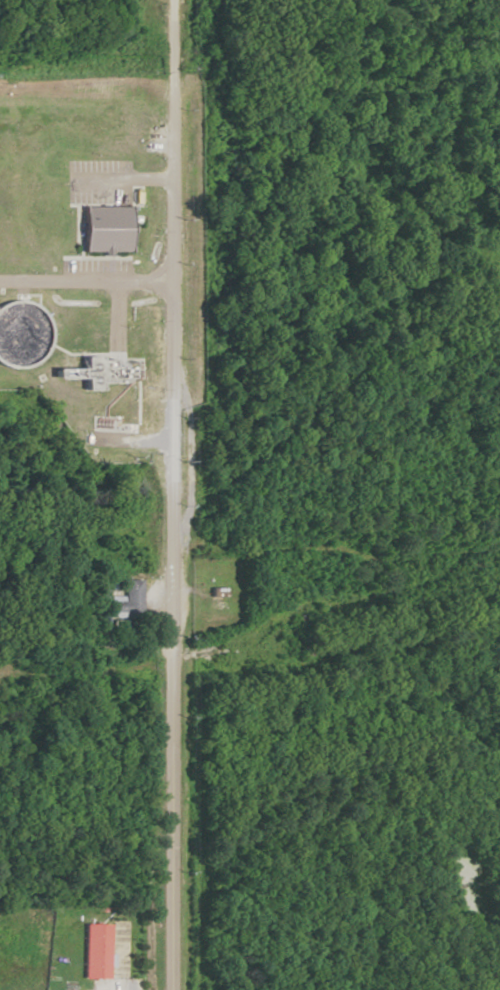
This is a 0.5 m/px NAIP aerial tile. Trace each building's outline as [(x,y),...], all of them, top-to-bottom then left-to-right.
[(100,589),(100,632),(110,632),(109,618),(140,617),(140,579),(113,580),(113,589),(100,589)] [(83,924),(83,979),(109,979),(109,924),(83,924)]
